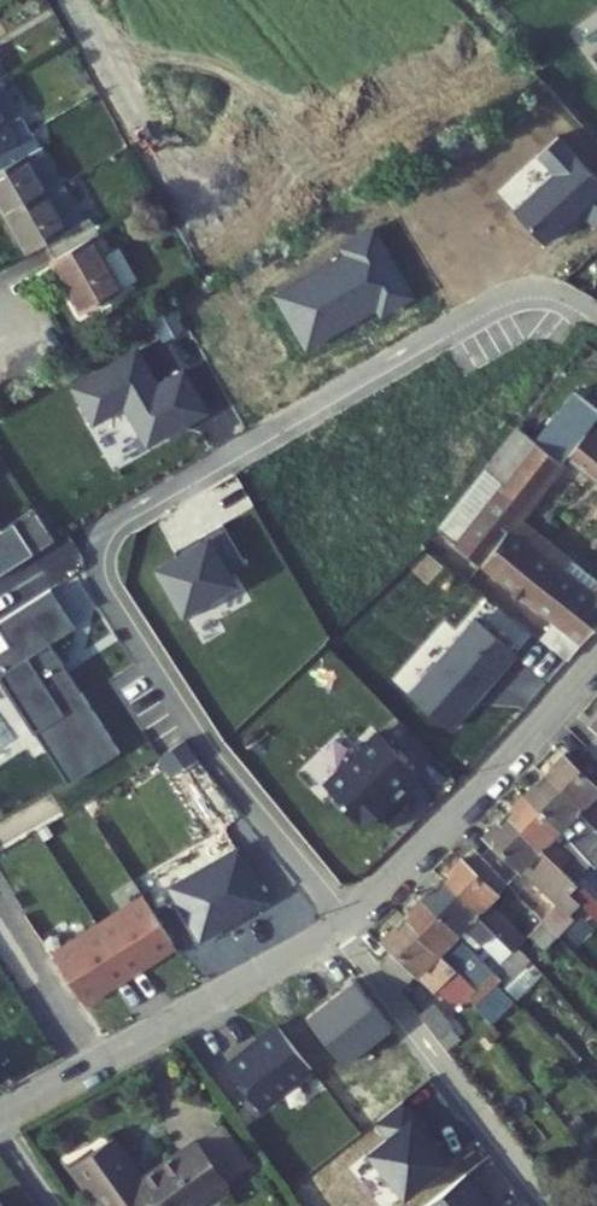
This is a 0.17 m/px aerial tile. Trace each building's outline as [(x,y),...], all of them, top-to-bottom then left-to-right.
[(583,69),(596,86),(596,57),(583,69)] [(17,146),(0,116),(0,155),(17,146)] [(558,140),(539,159),(552,172),(509,214),(546,250),(596,200),(596,179),(558,140)] [(48,199),(18,144),(17,146),(0,155),(0,226),(48,199)] [(0,226),(0,239),(13,264),(35,252),(44,268),(77,250),(48,199),(0,226)] [(411,300),(376,237),(272,296),(307,358),(411,300)] [(104,299),(77,250),(41,270),(69,318),(104,299)] [(159,382),(140,348),(69,387),(91,427),(127,408),(150,450),(212,416),(185,368),(159,382)] [(561,400),(527,442),(596,497),(596,456),(574,438),(587,421),(561,400)] [(504,437),(425,539),(568,650),(596,613),(596,578),(587,591),(503,526),(546,470),(504,437)] [(51,541),(33,513),(2,532),(0,529),(0,572),(51,541)] [(237,586),(210,539),(154,571),(181,617),(237,586)] [(50,587),(0,620),(0,680),(71,786),(120,753),(48,646),(77,627),(50,587)] [(517,661),(473,624),(407,703),(451,739),(517,661)] [(584,756),(596,768),(596,715),(584,730),(596,741),(584,756)] [(413,774),(371,734),(317,791),(359,831),(413,774)] [(539,783),(596,839),(596,800),(594,798),(596,795),(596,768),(584,756),(569,773),(558,763),(539,783)] [(520,802),(572,853),(581,843),(596,859),(596,839),(539,783),(520,802)] [(587,867),(572,853),(520,802),(501,822),(579,900),(572,908),(589,925),(596,916),(596,905),(585,894),(584,896),(571,883),(587,867)] [(490,849),(471,869),(498,895),(525,868),(568,911),(572,908),(579,900),(501,822),(482,841),(490,849)] [(272,903),(241,847),(165,889),(197,945),(272,903)] [(451,874),(432,892),(509,971),(521,960),(495,934),(516,913),(498,895),(471,869),(466,864),(453,877),(451,874)] [(432,892),(413,912),(430,928),(451,950),(462,960),(470,952),(499,981),(509,971),(432,892)] [(161,951),(134,909),(42,967),(70,1009),(161,951)] [(451,950),(430,928),(411,947),(431,973),(451,950)] [(392,1029),(356,982),(309,1018),(344,1065),(392,1029)] [(501,1014),(486,997),(474,1010),(465,1019),(480,1036),(501,1014)] [(465,1001),(457,1011),(465,1019),(474,1010),(465,1001)] [(310,1072),(274,1028),(225,1068),(261,1112),(310,1072)] [(405,1102),(377,1126),(386,1137),(361,1160),(401,1205),(402,1205),(455,1158),(405,1102)] [(199,1141),(184,1151),(213,1192),(228,1182),(199,1141)] [(62,1177),(82,1205),(193,1205),(213,1192),(184,1151),(131,1186),(105,1148),(62,1177)] [(469,1174),(429,1205),(495,1205),(469,1174)]
